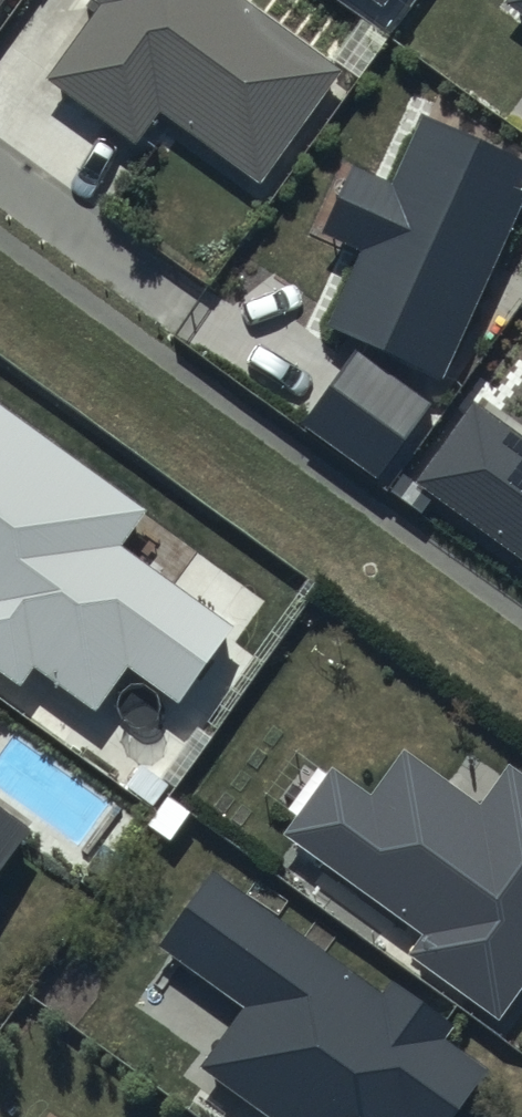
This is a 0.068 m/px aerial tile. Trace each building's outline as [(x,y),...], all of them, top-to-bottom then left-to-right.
[(240,0),(93,0),(100,6),(46,79),(133,143),(159,108),(257,181),(338,72),(240,0)] [(504,5),(521,17),(521,0),(508,0),(504,5)] [(418,122),(389,185),(349,167),(318,236),(357,254),(326,324),(437,374),(521,187),(521,169),(418,122)] [(432,403),(355,349),(302,424),(380,478),(432,403)] [(481,402),(420,487),(521,560),(521,432),(481,402)] [(0,408),(0,673),(17,685),(29,669),(94,716),(126,672),(174,706),(231,628),(119,547),(144,512),(0,408)] [(521,984),(521,778),(506,766),(477,805),(400,750),(367,796),(332,770),(283,837),(422,937),(408,956),(496,1019),(521,984)] [(28,832),(0,811),(0,870),(28,832)] [(211,876),(158,949),(242,1010),(199,1070),(263,1116),(452,1116),(484,1073),(441,1042),(451,1029),(390,984),(379,998),(211,876)]
